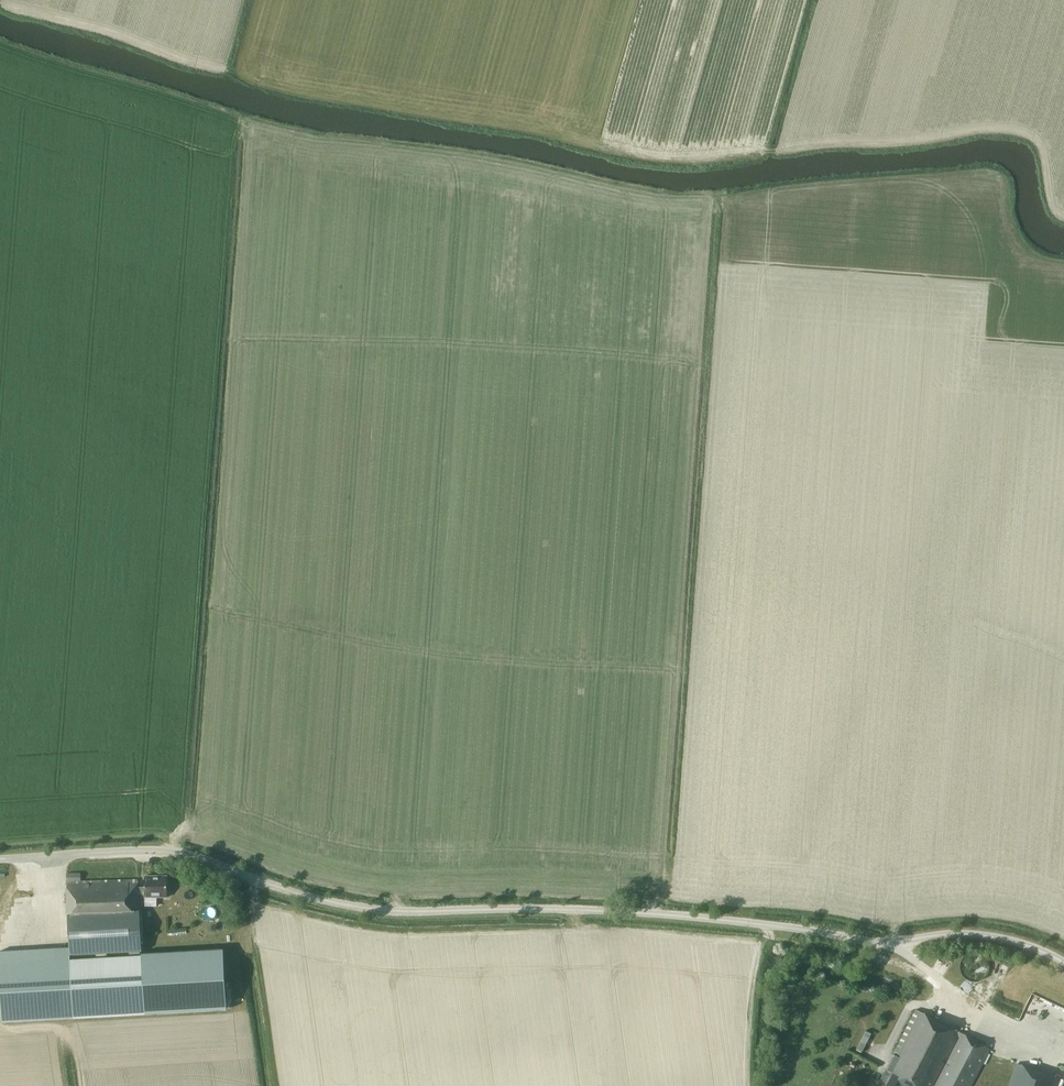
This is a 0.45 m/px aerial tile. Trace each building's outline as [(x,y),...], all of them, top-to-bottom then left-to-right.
[(0,963),(0,992),(2,1021),(226,1008),(223,950),(107,957),(107,952),(142,950),(139,894),(145,894),(145,897),(167,897),(167,876),(145,876),(145,887),(138,887),(138,879),(81,881),(81,873),(66,873),(69,954),(95,953),(95,958),(0,963)] [(38,937),(50,909),(43,906),(32,934),(38,937)] [(989,972),(989,954),(968,953),(967,971),(989,972)] [(999,976),(1002,961),(997,960),(993,975),(999,976)] [(990,1047),(916,1009),(885,1069),(893,1073),(886,1085),(970,1085),(990,1047)] [(1059,1077),(1017,1063),(1009,1085),(1057,1085),(1059,1077)]
